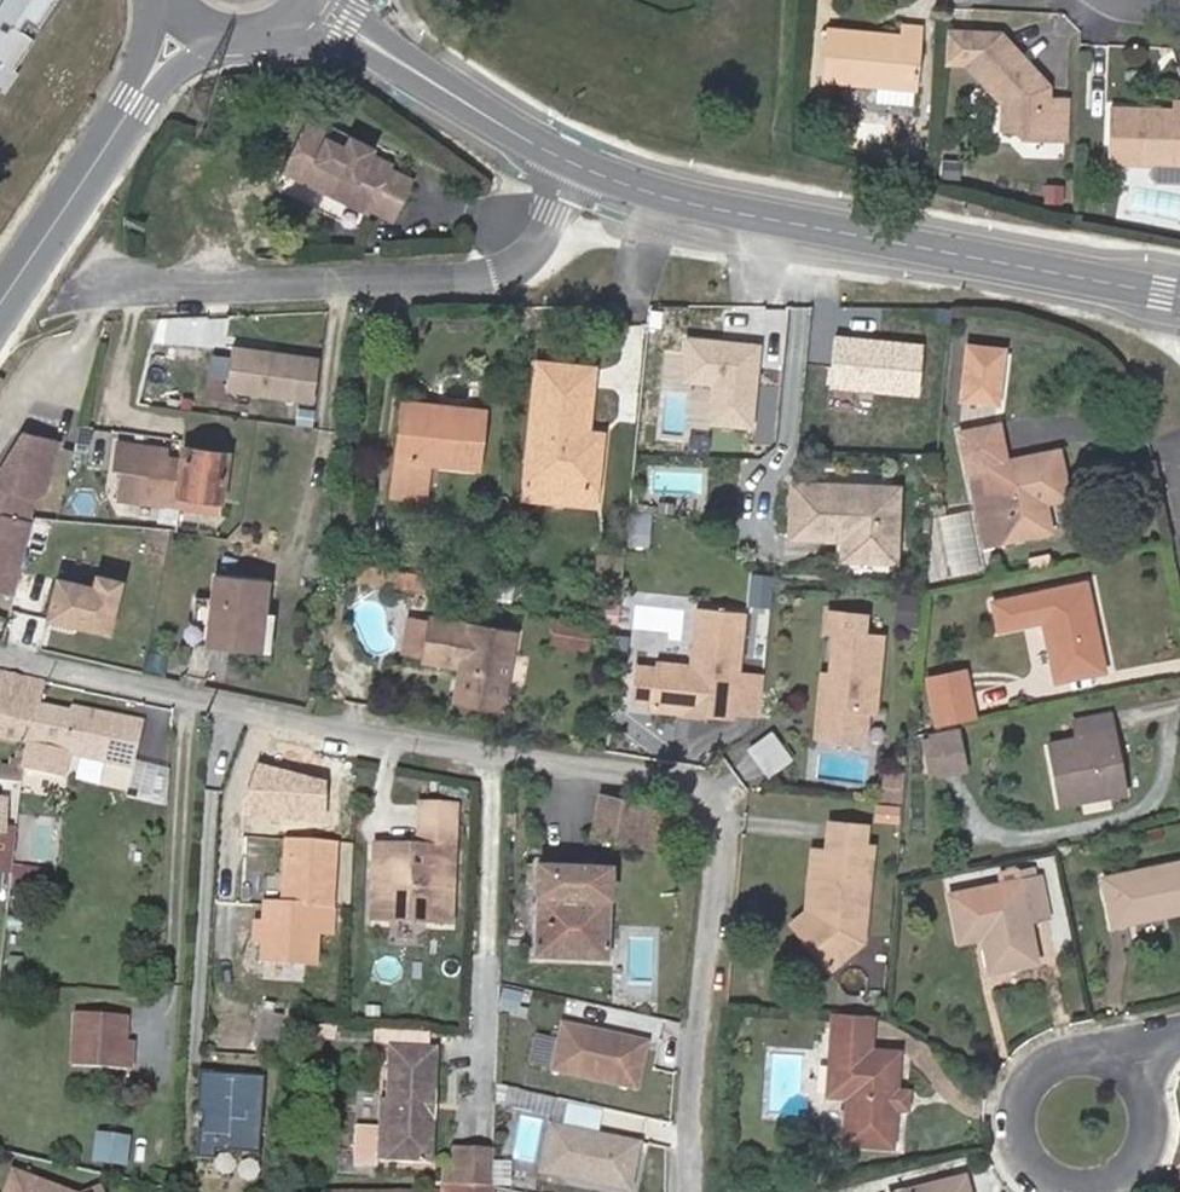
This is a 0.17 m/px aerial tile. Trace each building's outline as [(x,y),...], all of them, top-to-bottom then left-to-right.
[(5,96),(19,74),(14,69),(31,42),(22,31),(26,22),(41,30),(60,0),(0,0),(0,92),(5,96)] [(889,89),(932,91),(934,37),(934,31),(913,30),(913,36),(837,33),(835,88),(889,89)] [(1012,30),(978,61),(1014,100),(1013,126),(1026,128),(1033,137),(1078,138),(1079,97),(1061,95),(1061,83),(1012,30)] [(1118,164),(1166,164),(1179,164),(1179,108),(1120,107),(1118,164)] [(341,146),(344,140),(323,129),(320,136),(297,125),(294,132),(276,171),(363,212),(365,208),(388,219),(406,180),(382,170),(384,165),(360,155),(341,147),(341,146)] [(362,148),(344,140),(341,146),(341,147),(360,155),(361,152),(362,148)] [(1166,164),(1166,176),(1179,177),(1179,164),(1166,164)] [(761,343),(683,334),(678,380),(713,384),(708,425),(751,429),(761,343)] [(925,345),(834,335),(828,388),(919,398),(925,345)] [(228,391),(315,402),(320,359),(234,348),(228,391)] [(596,370),(537,364),(523,498),(596,506),(604,435),(590,433),(596,370)] [(974,403),(979,424),(997,420),(993,399),(974,403)] [(401,413),(483,422),(484,413),(402,403),(401,413)] [(483,422),(401,413),(391,495),(424,499),(429,464),(477,468),(483,422)] [(998,426),(963,433),(977,502),(996,498),(1006,544),(1053,534),(1047,505),(1071,500),(1060,450),(1006,462),(998,426)] [(24,433),(0,472),(0,600),(11,603),(34,518),(28,513),(32,498),(43,490),(56,441),(24,433)] [(166,449),(137,445),(135,457),(129,456),(120,463),(117,482),(121,490),(130,492),(129,502),(218,514),(227,454),(185,447),(183,460),(165,458),(166,449)] [(842,559),(895,561),(898,487),(792,483),(791,539),(843,540),(842,559)] [(947,511),(952,570),(985,567),(982,523),(978,524),(977,509),(947,511)] [(357,583),(403,590),(406,573),(361,564),(357,583)] [(56,578),(47,618),(108,631),(120,577),(96,572),(93,586),(56,578)] [(266,580),(213,576),(210,600),(197,599),(193,644),(267,650),(270,615),(263,614),(266,580)] [(1087,584),(995,604),(1001,632),(1043,623),(1056,682),(1105,672),(1087,584)] [(656,662),(651,709),(698,714),(698,711),(713,712),(713,715),(733,718),(734,715),(738,672),(745,611),(697,607),(690,665),(656,662)] [(832,694),(828,736),(867,739),(869,709),(876,710),(883,634),(863,632),(865,613),(829,609),(827,630),(835,631),(831,673),(839,674),(837,686),(832,694)] [(431,623),(423,660),(423,662),(459,668),(455,694),(503,703),(516,633),(433,616),(431,623)] [(403,655),(423,660),(431,623),(410,618),(403,655)] [(588,628),(554,623),(552,644),(585,649),(588,628)] [(651,709),(656,662),(638,660),(633,707),(651,709)] [(23,744),(35,704),(41,678),(0,669),(0,739),(23,744)] [(965,670),(928,678),(938,725),(974,718),(965,670)] [(764,676),(738,672),(734,715),(760,717),(764,676)] [(839,674),(831,673),(822,672),(816,734),(828,736),(832,694),(837,686),(839,674)] [(503,703),(455,694),(454,701),(502,711),(503,703)] [(40,705),(35,704),(23,744),(28,745),(24,768),(66,778),(71,754),(132,768),(142,723),(73,707),(72,712),(40,705)] [(1113,716),(1075,722),(1078,740),(1052,745),(1064,805),(1126,793),(1113,716)] [(960,733),(925,739),(933,774),(967,767),(960,733)] [(742,756),(756,773),(772,761),(759,743),(742,756)] [(327,778),(253,757),(244,788),(244,813),(327,813),(327,778)] [(168,766),(133,764),(132,767),(126,800),(167,802),(168,766)] [(902,779),(884,777),(882,804),(899,806),(902,779)] [(0,796),(0,881),(5,882),(11,834),(2,833),(6,797),(0,796)] [(671,811),(600,796),(592,835),(662,849),(671,811)] [(446,834),(453,834),(455,807),(424,805),(422,848),(399,848),(400,852),(399,870),(387,861),(374,868),(372,921),(450,924),(453,853),(446,852),(446,834)] [(821,936),(806,948),(828,978),(863,950),(873,854),(864,853),(866,835),(831,831),(828,860),(821,860),(817,903),(823,903),(821,936)] [(317,907),(332,907),(336,846),(284,843),(280,903),(266,903),(264,922),(263,937),(262,958),(314,961),(316,931),(317,907)] [(400,852),(375,850),(374,868),(387,861),(399,870),(400,852)] [(817,903),(821,860),(813,859),(806,921),(793,932),(806,948),(821,936),(823,903),(817,903)] [(611,867),(539,861),(536,954),(606,958),(611,867)] [(1104,878),(1113,924),(1179,911),(1179,863),(1104,878)] [(45,875),(13,870),(11,890),(42,894),(45,875)] [(1041,877),(951,895),(961,942),(983,938),(990,973),(1038,963),(1030,921),(1048,917),(1041,877)] [(331,931),(332,907),(317,907),(316,931),(331,931)] [(256,936),(263,937),(264,922),(257,922),(256,936)] [(285,1009),(265,1004),(255,1046),(274,1051),(285,1009)] [(875,1016),(833,1013),(832,1033),(874,1036),(875,1016)] [(121,1067),(123,1042),(125,1020),(74,1015),(71,1063),(121,1067)] [(636,1087),(645,1040),(560,1022),(551,1069),(636,1087)] [(389,1030),(388,1047),(429,1049),(429,1031),(389,1030)] [(874,1036),(832,1033),(828,1096),(851,1098),(847,1142),(892,1146),(896,1108),(909,1108),(910,1090),(898,1089),(900,1052),(873,1050),(874,1036)] [(123,1042),(121,1067),(134,1068),(136,1043),(123,1042)] [(429,1049),(388,1047),(386,1101),(380,1101),(379,1129),(357,1129),(355,1168),(379,1169),(379,1162),(433,1164),(435,1121),(431,1120),(432,1118),(429,1118),(429,1111),(424,1110),(425,1103),(429,1103),(430,1095),(436,1095),(437,1049),(429,1049)] [(264,1075),(199,1071),(196,1113),(202,1114),(201,1130),(198,1129),(196,1158),(213,1159),(213,1150),(259,1153),(264,1075)] [(435,1121),(436,1095),(430,1095),(429,1103),(425,1103),(424,1110),(429,1111),(429,1118),(432,1118),(431,1120),(435,1121)] [(545,1118),(603,1123),(605,1103),(547,1097),(545,1118)] [(639,1142),(549,1123),(542,1158),(565,1163),(562,1176),(630,1190),(639,1142)] [(128,1141),(98,1136),(96,1151),(126,1155),(128,1141)] [(452,1184),(468,1183),(469,1148),(453,1147),(452,1184)] [(469,1148),(468,1183),(491,1184),(492,1148),(469,1148)] [(259,1153),(213,1150),(213,1159),(259,1162),(259,1153)] [(562,1176),(565,1163),(542,1158),(539,1172),(562,1176)] [(0,1191),(6,1191),(11,1175),(6,1173),(0,1191)] [(11,1175),(6,1191),(63,1191),(11,1175)] [(901,1191),(970,1191),(966,1175),(901,1191)] [(491,1184),(468,1183),(452,1184),(445,1184),(445,1191),(491,1191),(491,1184)]
